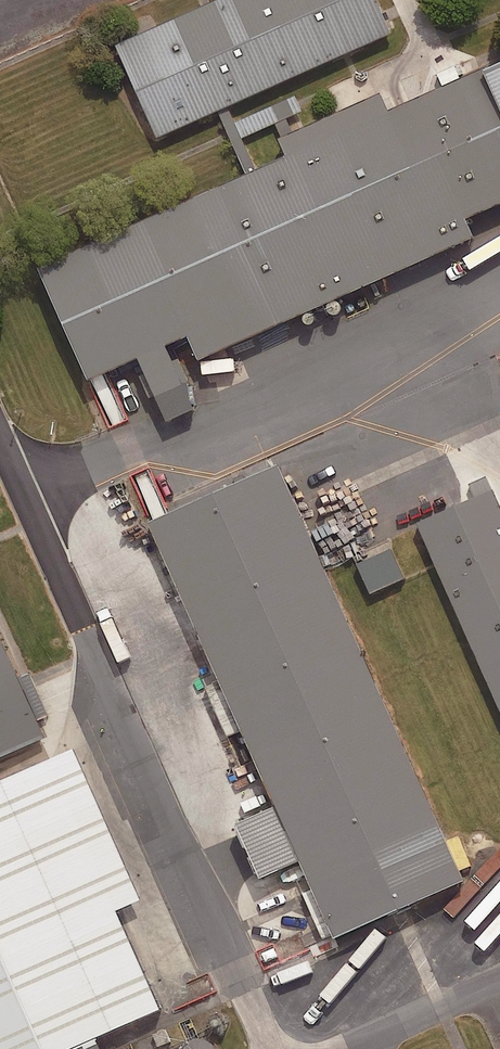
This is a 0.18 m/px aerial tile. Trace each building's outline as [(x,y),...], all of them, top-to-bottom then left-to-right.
[(93,21),(141,131),(391,21),(382,0),(141,0),(93,21)] [(481,47),(499,89),(499,38),(481,47)] [(481,47),(16,250),(69,369),(499,180),(499,89),(481,47)] [(469,856),(289,449),(151,510),(331,917),(469,856)] [(388,500),(499,754),(499,459),(497,452),(388,500)] [(405,582),(393,553),(359,567),(371,596),(405,582)] [(0,637),(0,744),(40,726),(0,637)] [(0,808),(0,1048),(107,1048),(5,806),(0,808)] [(156,935),(75,968),(98,1024),(179,990),(156,935)] [(166,1027),(150,1034),(158,1048),(166,1048),(175,1045),(166,1027)]
